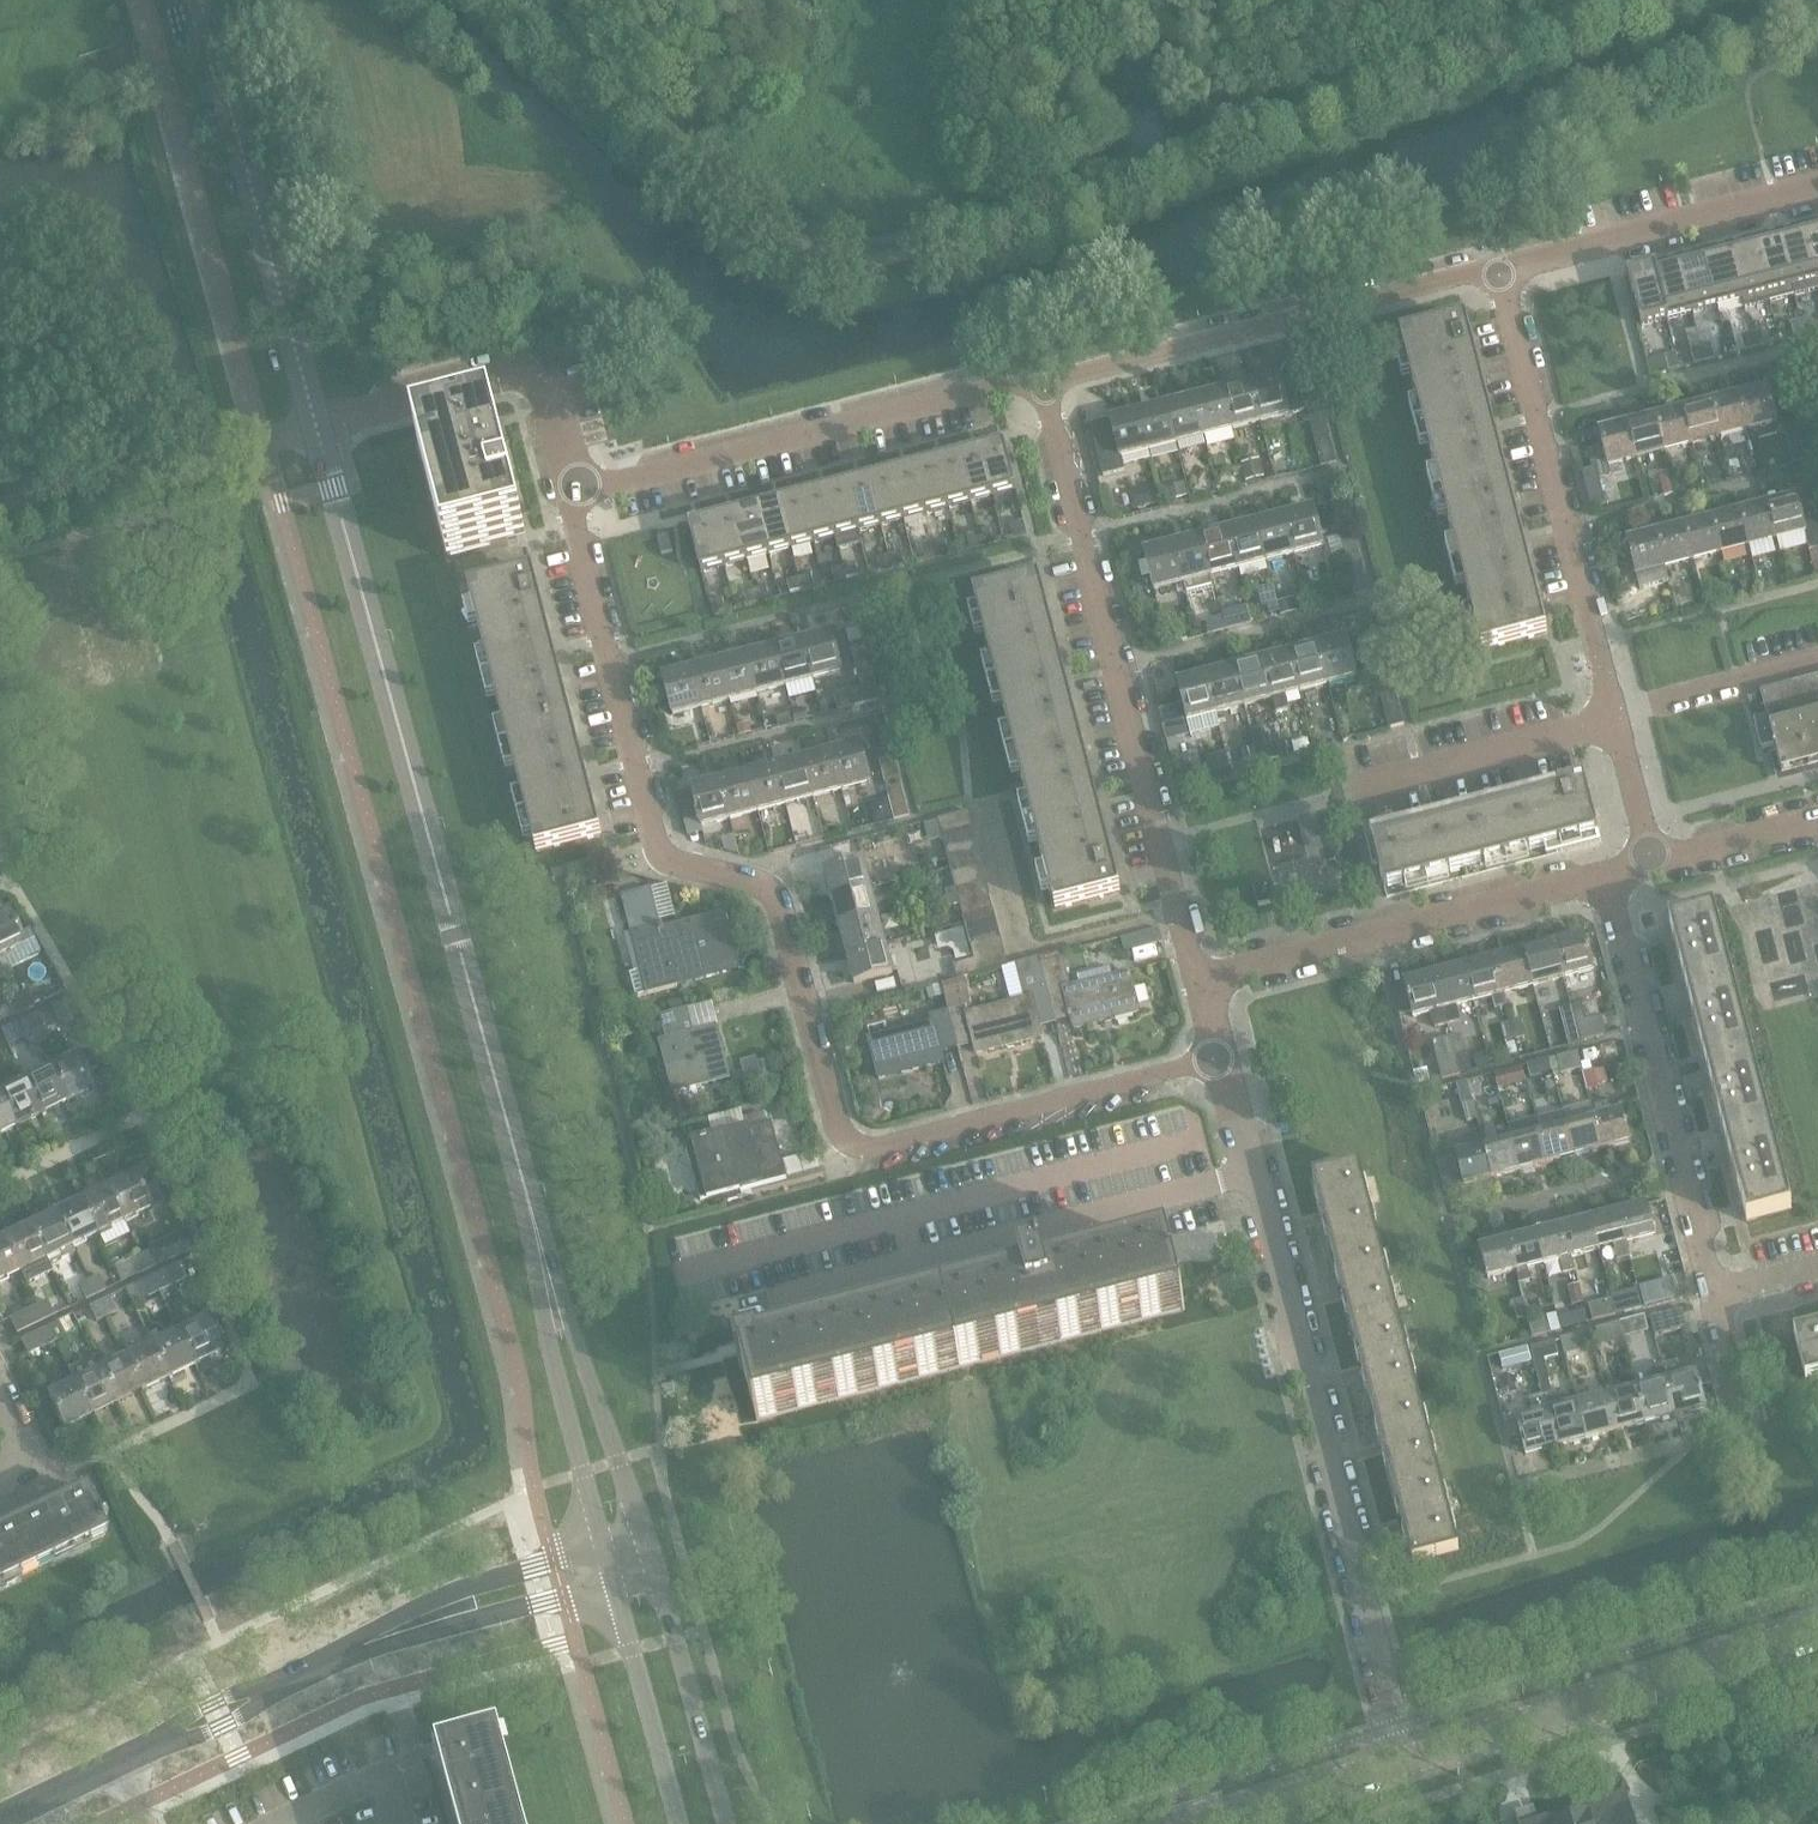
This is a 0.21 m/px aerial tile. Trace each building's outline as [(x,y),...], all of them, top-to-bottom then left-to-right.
[(1804,230),(1817,282),(1817,226),(1804,230)] [(1780,236),(1795,296),(1796,295),(1794,287),(1816,281),(1817,287),(1817,282),(1804,230),(1780,236)] [(1780,236),(1754,243),(1770,302),(1795,296),(1780,236)] [(1754,243),(1729,249),(1745,309),(1770,302),(1754,243)] [(1729,249),(1704,256),(1718,307),(1741,300),(1744,309),(1745,309),(1729,249)] [(1704,256),(1679,262),(1692,313),(1718,307),(1704,256)] [(1679,262),(1654,269),(1667,320),(1692,313),(1679,262)] [(1654,269),(1628,275),(1641,326),(1667,320),(1654,269)] [(1811,318),(1801,321),(1805,336),(1815,334),(1811,318)] [(1401,337),(1411,377),(1482,651),(1547,634),(1466,321),(1401,337)] [(1801,321),(1791,324),(1795,339),(1805,336),(1801,321)] [(1761,331),(1751,334),(1755,349),(1765,347),(1761,331)] [(1751,334),(1741,337),(1745,352),(1755,349),(1751,334)] [(1711,344),(1701,347),(1705,362),(1715,360),(1711,344)] [(1701,347),(1691,350),(1695,365),(1705,362),(1701,347)] [(1676,353),(1666,356),(1670,371),(1680,369),(1676,353)] [(1251,384),(1261,423),(1307,411),(1302,389),(1284,394),(1279,376),(1251,384)] [(1251,384),(1223,391),(1233,430),(1261,423),(1251,384)] [(1317,385),(1302,389),(1307,411),(1309,418),(1324,414),(1317,385)] [(1768,389),(1739,396),(1748,430),(1777,423),(1768,389)] [(1223,391),(1195,398),(1205,437),(1233,430),(1223,391)] [(1739,396),(1712,403),(1720,437),(1748,430),(1739,396)] [(1195,398),(1167,406),(1177,444),(1205,437),(1195,398)] [(1712,403),(1684,411),(1693,445),(1720,437),(1712,403)] [(1167,406),(1139,413),(1149,451),(1177,444),(1167,406)] [(1684,411),(1656,418),(1665,452),(1693,445),(1684,411)] [(1149,451),(1139,413),(1110,420),(1111,421),(1091,426),(1104,477),(1126,471),(1122,458),(1149,451)] [(1324,414),(1309,418),(1312,428),(1327,424),(1324,414)] [(1656,418),(1628,425),(1637,459),(1665,452),(1656,418)] [(419,442),(450,560),(526,541),(496,422),(419,442)] [(1784,426),(1787,436),(1801,432),(1798,423),(1784,426)] [(1327,424),(1312,428),(1314,438),(1329,434),(1327,424)] [(1603,447),(1588,451),(1593,469),(1596,468),(1599,477),(1599,478),(1612,474),(1610,466),(1637,459),(1628,425),(1600,432),(1603,447)] [(1801,432),(1787,436),(1789,445),(1803,441),(1801,432)] [(1329,434),(1314,438),(1317,447),(1332,444),(1329,434)] [(1803,441),(1789,445),(1791,454),(1806,451),(1803,441)] [(1332,444),(1317,447),(1319,457),(1334,453),(1332,444)] [(1005,445),(982,451),(994,497),(1017,491),(1005,445)] [(982,451),(959,457),(971,503),(994,497),(982,451)] [(1806,451),(1791,454),(1794,464),(1808,460),(1806,451)] [(1334,453),(1319,457),(1322,467),(1337,463),(1334,453)] [(959,457),(937,462),(949,509),(971,503),(959,457)] [(1259,460),(1242,465),(1247,481),(1263,477),(1259,460)] [(937,462),(914,468),(926,515),(949,509),(937,462)] [(914,468),(892,474),(904,521),(926,515),(914,468)] [(1582,471),(1585,481),(1599,477),(1596,468),(1593,469),(1582,471)] [(892,474),(870,480),(882,526),(904,521),(892,474)] [(1671,475),(1660,477),(1664,496),(1675,493),(1671,475)] [(1599,477),(1585,481),(1587,490),(1601,487),(1599,478),(1599,477)] [(870,480),(847,486),(859,532),(860,532),(882,526),(870,480)] [(1185,483),(1171,487),(1175,500),(1188,496),(1185,483)] [(847,486),(825,491),(837,538),(835,538),(838,550),(863,543),(860,532),(859,532),(847,486)] [(1601,487),(1587,490),(1590,499),(1604,496),(1601,487)] [(1156,488),(1143,491),(1146,506),(1160,502),(1156,488)] [(825,491),(802,497),(814,544),(835,538),(837,538),(825,491)] [(1604,496),(1590,499),(1592,509),(1606,505),(1604,496)] [(802,497),(780,503),(792,549),(814,544),(802,497)] [(1777,539),(1804,532),(1809,551),(1816,549),(1814,540),(1817,539),(1817,517),(1803,521),(1796,498),(1768,505),(1777,539)] [(792,549),(780,503),(758,509),(770,555),(792,549)] [(1768,505),(1740,512),(1749,547),(1777,539),(1768,505)] [(770,555),(758,509),(736,514),(748,561),(770,555)] [(1314,509),(1285,517),(1295,555),(1324,547),(1314,509)] [(1740,512),(1712,520),(1721,554),(1749,547),(1740,512)] [(736,515),(713,520),(725,567),(748,561),(736,515)] [(1285,517),(1257,524),(1267,562),(1295,555),(1285,517)] [(713,520),(690,526),(702,573),(725,567),(713,520)] [(1712,520),(1684,527),(1693,561),(1721,554),(1712,520)] [(1023,521),(1011,524),(1014,536),(1026,532),(1023,521)] [(1257,524),(1229,531),(1239,569),(1267,562),(1257,524)] [(1684,527),(1656,534),(1665,568),(1693,561),(1684,527)] [(990,529),(978,532),(981,544),(993,541),(990,529)] [(1229,531),(1202,538),(1211,576),(1239,569),(1229,531)] [(978,532),(967,535),(970,547),(981,544),(978,532)] [(1340,538),(1343,548),(1357,544),(1355,534),(1340,538)] [(1665,568),(1656,534),(1628,541),(1637,576),(1665,568)] [(673,552),(669,535),(658,537),(662,555),(673,552)] [(1202,538),(1174,546),(1184,583),(1187,597),(1215,590),(1211,576),(1202,538)] [(946,541),(934,544),(937,556),(949,552),(946,541)] [(934,544),(922,547),(925,559),(937,556),(934,544)] [(1357,544),(1343,548),(1345,557),(1360,554),(1357,544)] [(1184,583),(1174,546),(1145,553),(1155,591),(1184,583)] [(901,552),(889,556),(893,567),(904,564),(901,552)] [(1360,554),(1345,557),(1348,567),(1362,563),(1360,554)] [(889,556),(878,559),(881,570),(893,567),(889,556)] [(1362,563),(1348,567),(1350,577),(1365,573),(1362,563)] [(856,564),(844,567),(847,579),(859,576),(856,564)] [(844,567),(832,570),(835,582),(847,579),(844,567)] [(534,572),(469,589),(537,853),(602,836),(534,572)] [(1365,573),(1350,577),(1353,587),(1368,583),(1365,573)] [(812,576),(800,579),(803,591),(815,587),(812,576)] [(800,579),(788,582),(791,594),(803,591),(800,579)] [(1040,579),(975,596),(1024,786),(1056,910),(1121,893),(1040,579)] [(1368,583),(1353,587),(1356,597),(1370,593),(1368,583)] [(767,587),(755,590),(758,602),(770,599),(767,587)] [(755,590),(743,594),(746,605),(758,602),(755,590)] [(722,599),(710,602),(713,613),(725,610),(722,599)] [(1293,599),(1278,603),(1280,612),(1281,616),(1296,612),(1293,599)] [(1278,603),(1268,606),(1270,614),(1280,612),(1278,603)] [(1240,614),(1222,618),(1225,630),(1244,625),(1240,614)] [(1222,616),(1206,620),(1210,634),(1225,630),(1222,618),(1222,616)] [(832,634),(804,641),(814,680),(842,672),(832,634)] [(1347,639),(1319,646),(1329,685),(1358,677),(1347,639)] [(804,641),(776,648),(786,687),(814,680),(804,641)] [(850,645),(852,655),(867,651),(865,641),(850,645)] [(1319,646),(1291,653),(1301,692),(1329,685),(1319,646)] [(776,648),(748,655),(758,694),(786,687),(776,648)] [(867,651),(852,655),(855,665),(870,661),(867,651)] [(1291,653),(1263,660),(1273,699),(1274,699),(1277,713),(1289,710),(1286,696),(1301,692),(1291,653)] [(748,655),(720,663),(730,701),(758,694),(748,655)] [(1263,660),(1235,668),(1245,706),(1273,699),(1263,660)] [(870,661),(855,665),(857,674),(872,670),(870,661)] [(720,663),(692,670),(702,708),(730,701),(720,663)] [(1374,670),(1377,680),(1392,676),(1389,666),(1374,670)] [(1235,668),(1207,675),(1217,714),(1245,706),(1235,668)] [(702,708),(692,670),(663,677),(673,716),(702,708)] [(872,670),(857,674),(860,684),(875,680),(872,670)] [(1217,714),(1207,675),(1178,682),(1189,721),(1188,721),(1192,735),(1221,728),(1217,714)] [(1392,676),(1377,680),(1380,690),(1394,686),(1392,676)] [(1788,685),(1810,769),(1817,767),(1817,690),(1815,678),(1788,685)] [(860,684),(861,687),(862,694),(877,690),(875,680),(860,684)] [(1762,753),(1776,749),(1783,776),(1810,769),(1788,685),(1761,692),(1769,721),(1754,724),(1762,753)] [(1394,686),(1380,690),(1382,699),(1397,696),(1394,686)] [(862,694),(861,687),(851,690),(855,706),(880,700),(877,690),(862,694)] [(1397,696),(1382,699),(1385,709),(1399,705),(1397,696)] [(1399,705),(1385,709),(1387,719),(1402,715),(1399,705)] [(788,707),(776,710),(780,725),(792,722),(788,707)] [(1402,715),(1387,719),(1390,729),(1404,725),(1402,715)] [(749,723),(736,726),(739,737),(752,734),(749,723)] [(1263,724),(1251,727),(1260,763),(1278,759),(1274,741),(1267,743),(1263,724)] [(1308,739),(1293,743),(1296,753),(1296,754),(1310,750),(1308,739)] [(861,745),(832,752),(842,791),(871,784),(861,745)] [(1254,747),(1242,750),(1246,765),(1258,761),(1254,747)] [(832,752),(804,759),(814,798),(842,791),(832,752)] [(1226,752),(1206,757),(1210,774),(1230,769),(1226,752)] [(880,761),(882,771),(897,767),(895,757),(880,761)] [(804,759),(776,766),(786,805),(814,798),(804,759)] [(776,766),(749,774),(759,813),(786,805),(776,766)] [(897,767),(882,771),(885,781),(900,777),(897,767)] [(749,774),(721,781),(731,820),(759,813),(749,774)] [(900,777),(885,781),(887,791),(902,787),(900,777)] [(1548,794),(1373,839),(1388,897),(1601,842),(1584,777),(1546,787),(1548,794)] [(702,827),(731,820),(721,781),(692,788),(692,789),(678,793),(685,822),(700,818),(702,827)] [(902,787),(887,791),(890,801),(905,797),(902,787)] [(905,797),(890,801),(892,811),(907,807),(905,797)] [(907,807),(892,811),(895,821),(910,817),(907,807)] [(938,820),(942,834),(972,827),(968,812),(938,820)] [(972,827),(942,834),(946,848),(976,840),(972,827)] [(976,840),(946,848),(949,862),(979,854),(976,840)] [(979,854),(949,862),(953,876),(983,868),(979,854)] [(825,871),(833,899),(871,889),(864,861),(825,871)] [(983,868),(953,876),(956,889),(956,890),(986,882),(983,868)] [(986,882),(956,890),(958,897),(960,904),(990,896),(986,882)] [(1253,887),(1254,890),(1259,907),(1278,902),(1273,882),(1253,887)] [(651,889),(622,896),(632,936),(637,935),(646,970),(630,974),(636,998),(679,987),(677,982),(738,966),(740,971),(741,971),(726,910),(724,910),(725,914),(687,924),(687,923),(664,929),(663,926),(661,927),(651,889)] [(871,889),(833,899),(840,927),(879,917),(871,889)] [(946,892),(948,899),(958,897),(956,890),(956,889),(946,892)] [(990,896),(960,904),(960,905),(964,918),(994,910),(990,896)] [(958,897),(948,899),(950,907),(960,905),(960,904),(958,897)] [(994,910),(964,918),(967,932),(997,924),(994,910)] [(1714,911),(1669,923),(1689,999),(1734,987),(1714,911)] [(0,916),(0,965),(4,973),(31,961),(24,946),(21,941),(26,938),(16,919),(12,922),(8,912),(0,916)] [(879,917),(840,927),(847,955),(886,945),(879,917)] [(997,924),(967,932),(971,946),(1001,938),(997,924)] [(1160,929),(1130,936),(1134,951),(1163,943),(1160,929)] [(1585,935),(1555,943),(1564,979),(1594,971),(1585,935)] [(1001,938),(971,946),(974,959),(974,960),(1005,952),(1001,938)] [(1555,943),(1525,951),(1534,987),(1564,979),(1555,943)] [(886,945),(847,955),(855,984),(893,974),(886,945)] [(1525,951),(1495,959),(1504,994),(1534,987),(1525,951)] [(974,960),(974,959),(953,965),(957,980),(1008,967),(1005,952),(974,960)] [(1062,953),(1039,959),(1046,987),(1069,981),(1062,953)] [(1495,959),(1465,966),(1474,1002),(1492,997),(1495,1009),(1507,1006),(1504,994),(1495,959)] [(1465,966),(1435,974),(1448,1025),(1460,1022),(1457,1007),(1474,1002),(1465,966)] [(1081,986),(1113,977),(1111,968),(1078,976),(1081,986)] [(1069,981),(1046,987),(1055,1022),(1072,1018),(1075,1029),(1140,1013),(1129,973),(1113,977),(1081,986),(1071,988),(1069,981)] [(1448,1025),(1435,974),(1404,982),(1405,984),(1412,1013),(1413,1018),(1431,1013),(1435,1028),(1448,1025)] [(1405,984),(1392,988),(1399,1016),(1412,1013),(1405,984)] [(966,1008),(949,1012),(958,1047),(974,1043),(977,1055),(1042,1038),(1039,1026),(1055,1022),(1046,987),(1029,992),(1031,999),(968,1015),(966,1008)] [(1734,987),(1689,999),(1708,1073),(1753,1061),(1734,987)] [(26,993),(16,998),(23,1013),(33,1008),(26,993)] [(23,1013),(16,998),(6,1003),(13,1017),(23,1013)] [(681,999),(668,1002),(671,1014),(684,1010),(681,999)] [(71,1001),(53,1008),(59,1025),(77,1018),(71,1001)] [(1571,1007),(1575,1024),(1580,1042),(1607,1035),(1602,1017),(1585,1021),(1581,1004),(1571,1007)] [(1575,1024),(1571,1007),(1561,1009),(1565,1027),(1575,1024)] [(694,1033),(688,1009),(684,1010),(671,1014),(661,1017),(667,1041),(660,1043),(674,1095),(697,1089),(696,1087),(731,1078),(717,1027),(694,1033)] [(958,1047),(949,1012),(931,1017),(933,1024),(869,1040),(879,1080),(944,1063),(941,1051),(958,1047)] [(37,1015),(27,1019),(34,1034),(44,1030),(37,1015)] [(34,1034),(27,1019),(16,1024),(24,1039),(34,1034)] [(1521,1020),(1511,1022),(1516,1040),(1526,1037),(1521,1020)] [(1516,1040),(1511,1022),(1501,1025),(1505,1042),(1516,1040)] [(1461,1035),(1451,1038),(1456,1055),(1466,1052),(1461,1035)] [(1456,1055),(1451,1038),(1433,1043),(1443,1080),(1461,1075),(1456,1055)] [(90,1051),(51,1069),(67,1103),(93,1090),(86,1074),(98,1068),(90,1051)] [(1486,1053),(1476,1056),(1479,1068),(1489,1065),(1486,1053)] [(1558,1058),(1562,1075),(1582,1069),(1578,1053),(1558,1058)] [(756,1059),(741,1063),(748,1088),(763,1084),(756,1059)] [(1753,1061),(1708,1073),(1727,1147),(1773,1135),(1753,1061)] [(1536,1064),(1527,1066),(1530,1078),(1539,1076),(1536,1064)] [(1522,1067),(1495,1075),(1499,1089),(1526,1082),(1522,1067)] [(51,1069),(25,1082),(41,1115),(67,1103),(51,1069)] [(1593,1071),(1583,1074),(1588,1091),(1598,1088),(1593,1071)] [(0,1094),(0,1097),(15,1128),(41,1115),(25,1082),(0,1094)] [(1467,1082),(1457,1084),(1463,1105),(1473,1103),(1467,1082)] [(15,1128),(0,1097),(0,1135),(15,1128)] [(1477,1120),(1473,1103),(1463,1105),(1467,1122),(1477,1120)] [(1564,1112),(1575,1157),(1603,1150),(1595,1119),(1591,1104),(1564,1112)] [(1623,1111),(1595,1119),(1603,1150),(1631,1143),(1623,1111)] [(1536,1119),(1548,1164),(1575,1157),(1564,1112),(1536,1119)] [(1536,1119),(1508,1126),(1512,1140),(1520,1171),(1548,1164),(1536,1119)] [(772,1121),(687,1144),(702,1201),(723,1195),(725,1203),(743,1199),(741,1191),(788,1178),(772,1121)] [(1773,1135),(1727,1147),(1747,1223),(1792,1211),(1789,1198),(1773,1135)] [(1512,1140),(1484,1147),(1492,1179),(1520,1171),(1512,1140)] [(1492,1179),(1484,1147),(1456,1155),(1464,1186),(1492,1179)] [(1360,1165),(1313,1177),(1333,1256),(1380,1244),(1360,1165)] [(134,1176),(108,1189),(124,1222),(150,1209),(134,1176)] [(108,1189),(82,1201),(98,1235),(124,1222),(108,1189)] [(82,1201),(56,1214),(72,1247),(98,1235),(82,1201)] [(1647,1205),(1619,1212),(1627,1243),(1655,1236),(1647,1205)] [(1619,1212),(1591,1219),(1600,1250),(1614,1246),(1618,1261),(1631,1257),(1627,1243),(1619,1212)] [(30,1226),(46,1260),(49,1266),(62,1260),(58,1254),(72,1247),(56,1214),(30,1226)] [(1591,1219),(1564,1226),(1575,1272),(1588,1268),(1584,1254),(1600,1250),(1591,1219)] [(30,1226),(4,1239),(20,1272),(46,1260),(30,1226)] [(1564,1226),(1536,1234),(1544,1265),(1560,1261),(1563,1275),(1575,1272),(1564,1226)] [(1536,1234),(1508,1241),(1516,1272),(1520,1285),(1532,1282),(1528,1269),(1544,1265),(1536,1234)] [(997,1261),(1006,1293),(765,1356),(764,1350),(737,1357),(741,1372),(744,1371),(758,1422),(761,1422),(761,1421),(1183,1310),(1183,1311),(1186,1311),(1169,1249),(1167,1250),(1168,1251),(1107,1266),(1099,1235),(997,1261)] [(4,1239),(0,1241),(0,1282),(20,1272),(4,1239)] [(1516,1272),(1508,1241),(1480,1248),(1488,1279),(1516,1272)] [(1380,1244),(1333,1256),(1353,1333),(1400,1321),(1380,1244)] [(150,1251),(140,1256),(148,1270),(158,1265),(150,1251)] [(148,1270),(140,1256),(130,1261),(138,1275),(148,1270)] [(178,1265),(151,1278),(158,1293),(185,1280),(178,1265)] [(99,1276),(88,1281),(96,1295),(106,1291),(99,1276)] [(158,1293),(151,1278),(141,1283),(148,1297),(158,1293)] [(96,1295),(88,1281),(78,1286),(86,1300),(96,1295)] [(1583,1302),(1579,1285),(1569,1288),(1573,1305),(1583,1302)] [(1626,1293),(1612,1297),(1613,1301),(1617,1316),(1631,1312),(1626,1293)] [(109,1298),(99,1303),(107,1318),(117,1313),(109,1298)] [(1528,1317),(1524,1300),(1513,1302),(1518,1319),(1528,1317)] [(47,1301),(37,1306),(44,1320),(54,1316),(47,1301)] [(1589,1307),(1593,1322),(1617,1316),(1613,1301),(1589,1307)] [(107,1318),(99,1303),(89,1308),(96,1323),(107,1318)] [(44,1320),(37,1306),(10,1319),(17,1334),(44,1320)] [(1650,1317),(1655,1336),(1683,1329),(1687,1328),(1682,1309),(1650,1317)] [(1586,1312),(1558,1319),(1561,1330),(1589,1323),(1586,1312)] [(1645,1316),(1620,1323),(1622,1332),(1623,1337),(1648,1330),(1645,1316)] [(1547,1319),(1530,1324),(1533,1338),(1551,1333),(1547,1319)] [(205,1320),(178,1333),(194,1366),(221,1353),(205,1320)] [(1400,1321),(1353,1333),(1373,1410),(1420,1398),(1400,1321)] [(58,1323),(48,1328),(55,1343),(65,1338),(58,1323)] [(1620,1323),(1596,1329),(1599,1338),(1622,1332),(1620,1323)] [(1687,1328),(1683,1329),(1685,1337),(1699,1334),(1697,1325),(1687,1328)] [(55,1343),(48,1328),(21,1341),(28,1356),(55,1343)] [(1794,1335),(1806,1381),(1817,1378),(1817,1329),(1794,1335)] [(1583,1332),(1560,1338),(1562,1348),(1585,1342),(1583,1332)] [(178,1333),(152,1345),(168,1379),(194,1366),(178,1333)] [(1552,1340),(1530,1346),(1533,1358),(1555,1352),(1552,1340)] [(152,1345),(126,1358),(142,1391),(168,1379),(152,1345)] [(1769,1345),(1763,1347),(1762,1347),(1764,1354),(1771,1352),(1769,1345)] [(1527,1347),(1499,1354),(1502,1369),(1531,1361),(1527,1347)] [(75,1383),(74,1383),(90,1416),(116,1404),(100,1370),(100,1371),(94,1357),(68,1370),(75,1383)] [(126,1358),(100,1370),(116,1404),(142,1391),(126,1358)] [(1682,1377),(1667,1381),(1676,1417),(1707,1409),(1701,1386),(1712,1383),(1706,1360),(1693,1363),(1693,1364),(1686,1365),(1684,1367),(1682,1369),(1681,1371),(1681,1374),(1682,1377)] [(1654,1384),(1637,1388),(1646,1424),(1676,1417),(1667,1381),(1663,1366),(1650,1369),(1654,1384)] [(90,1416),(74,1383),(48,1396),(64,1429),(90,1416)] [(1637,1388),(1607,1396),(1616,1432),(1646,1424),(1637,1388)] [(1556,1393),(1543,1397),(1556,1447),(1586,1440),(1577,1404),(1560,1408),(1556,1393)] [(1607,1396),(1577,1404),(1586,1440),(1616,1432),(1607,1396)] [(1543,1397),(1525,1401),(1529,1416),(1516,1420),(1526,1455),(1556,1447),(1543,1397)] [(1420,1398),(1373,1410),(1393,1487),(1439,1475),(1420,1398)] [(1439,1475),(1393,1487),(1413,1565),(1460,1553),(1439,1475)] [(41,1512),(14,1525),(35,1570),(106,1536),(101,1527),(106,1525),(103,1519),(98,1521),(84,1491),(56,1505),(54,1500),(39,1507),(41,1512)] [(35,1570),(14,1525),(0,1531),(0,1587),(35,1570)] [(1804,1744),(1817,1790),(1817,1740),(1804,1744)] [(498,1749),(450,1763),(443,1764),(446,1776),(459,1823),(518,1823),(498,1749)] [(1516,1818),(1518,1823),(1636,1823),(1626,1792),(1539,1821),(1534,1807),(1525,1810),(1515,1813),(1516,1818)]
